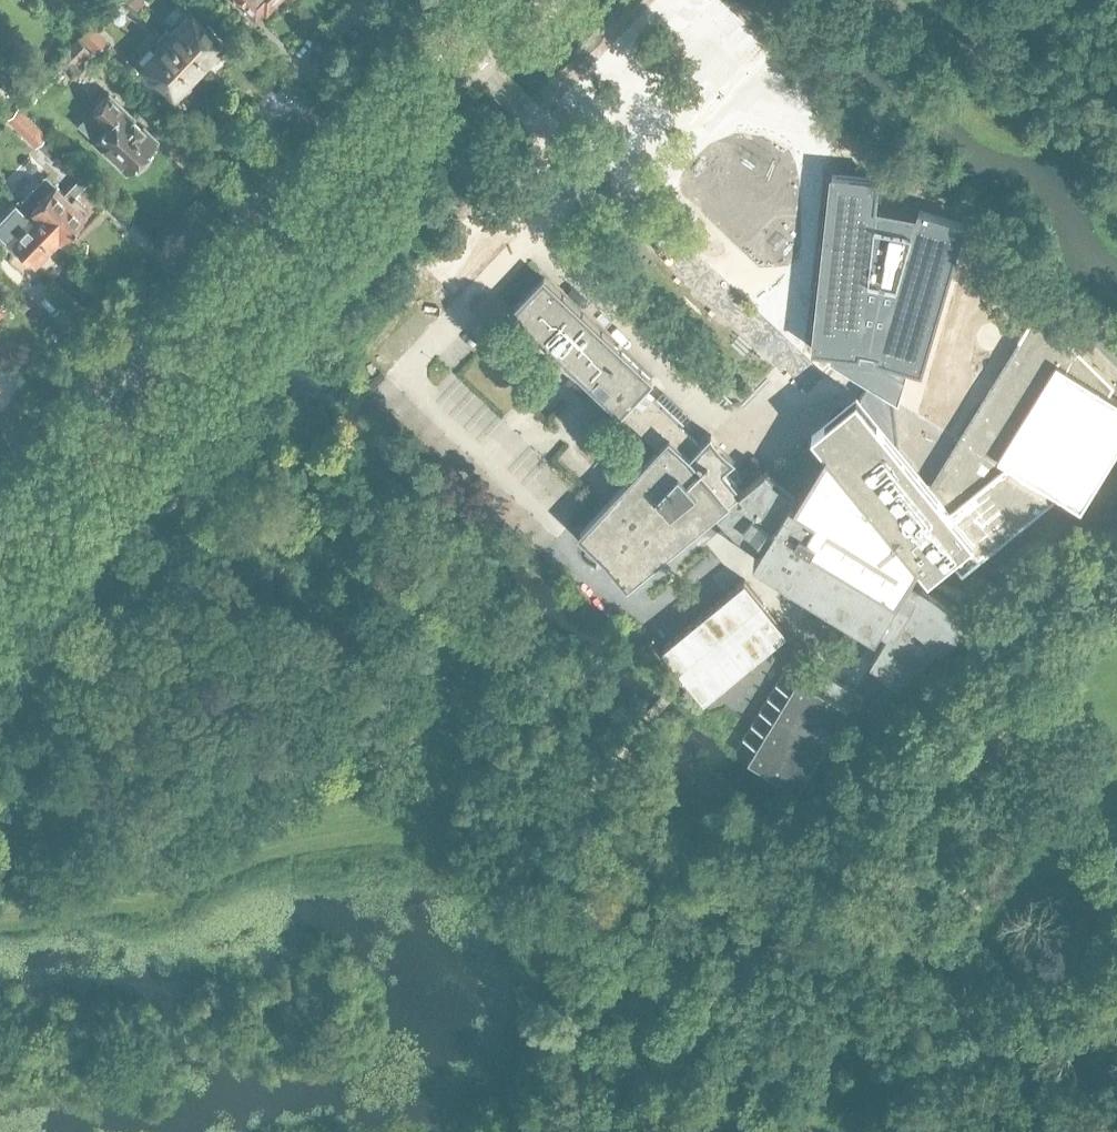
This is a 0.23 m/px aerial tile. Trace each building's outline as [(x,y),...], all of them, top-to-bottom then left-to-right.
[(254,10),(262,2),(265,4),(269,0),(243,0),(254,10)] [(165,37),(197,68),(211,53),(216,59),(227,47),(190,11),(165,37)] [(89,28),(80,35),(91,45),(99,39),(89,28)] [(80,37),(51,66),(62,77),(67,72),(72,77),(86,63),(84,61),(94,51),(80,37)] [(184,82),(197,68),(165,37),(141,63),(178,99),(189,87),(184,82)] [(156,140),(119,104),(114,99),(97,118),(100,121),(96,126),(95,130),(97,134),(94,137),(128,170),(131,166),(138,167),(146,159),(143,154),(156,140)] [(36,145),(46,134),(18,106),(7,117),(36,145)] [(513,310),(515,312),(621,413),(622,412),(659,448),(613,497),(580,531),(588,538),(601,551),(606,556),(610,560),(612,563),(629,583),(702,522),(703,521),(716,510),(726,520),(734,528),(738,532),(743,536),(752,543),(761,549),(755,557),(876,630),(844,684),(795,654),(737,749),(749,757),(799,787),(848,707),(856,712),(865,697),(856,691),(872,664),(896,685),(897,685),(969,622),(959,610),(942,596),(927,585),(916,578),(910,575),(918,561),(930,575),(952,558),(962,571),(1058,494),(1081,508),(1116,449),(1116,398),(1109,393),(1114,384),(1037,308),(955,442),(930,483),(899,445),(893,399),(899,403),(910,367),(923,371),(967,221),(921,208),(919,212),(876,204),(879,176),(831,170),(811,349),(829,351),(828,359),(866,382),(858,395),(857,394),(812,430),(826,448),(797,496),(766,469),(760,474),(743,487),(741,489),(723,467),(735,458),(727,451),(718,442),(712,433),(701,445),(643,389),(653,379),(652,379),(545,277),(513,310)] [(55,183),(54,183),(45,174),(20,200),(60,238),(85,212),(55,183)] [(20,200),(18,198),(0,217),(0,236),(16,252),(19,249),(33,262),(35,260),(39,264),(49,253),(46,249),(58,237),(60,239),(60,238),(20,200)] [(198,218),(186,207),(176,217),(188,228),(198,218)] [(679,347),(672,354),(726,406),(733,400),(679,347)]
